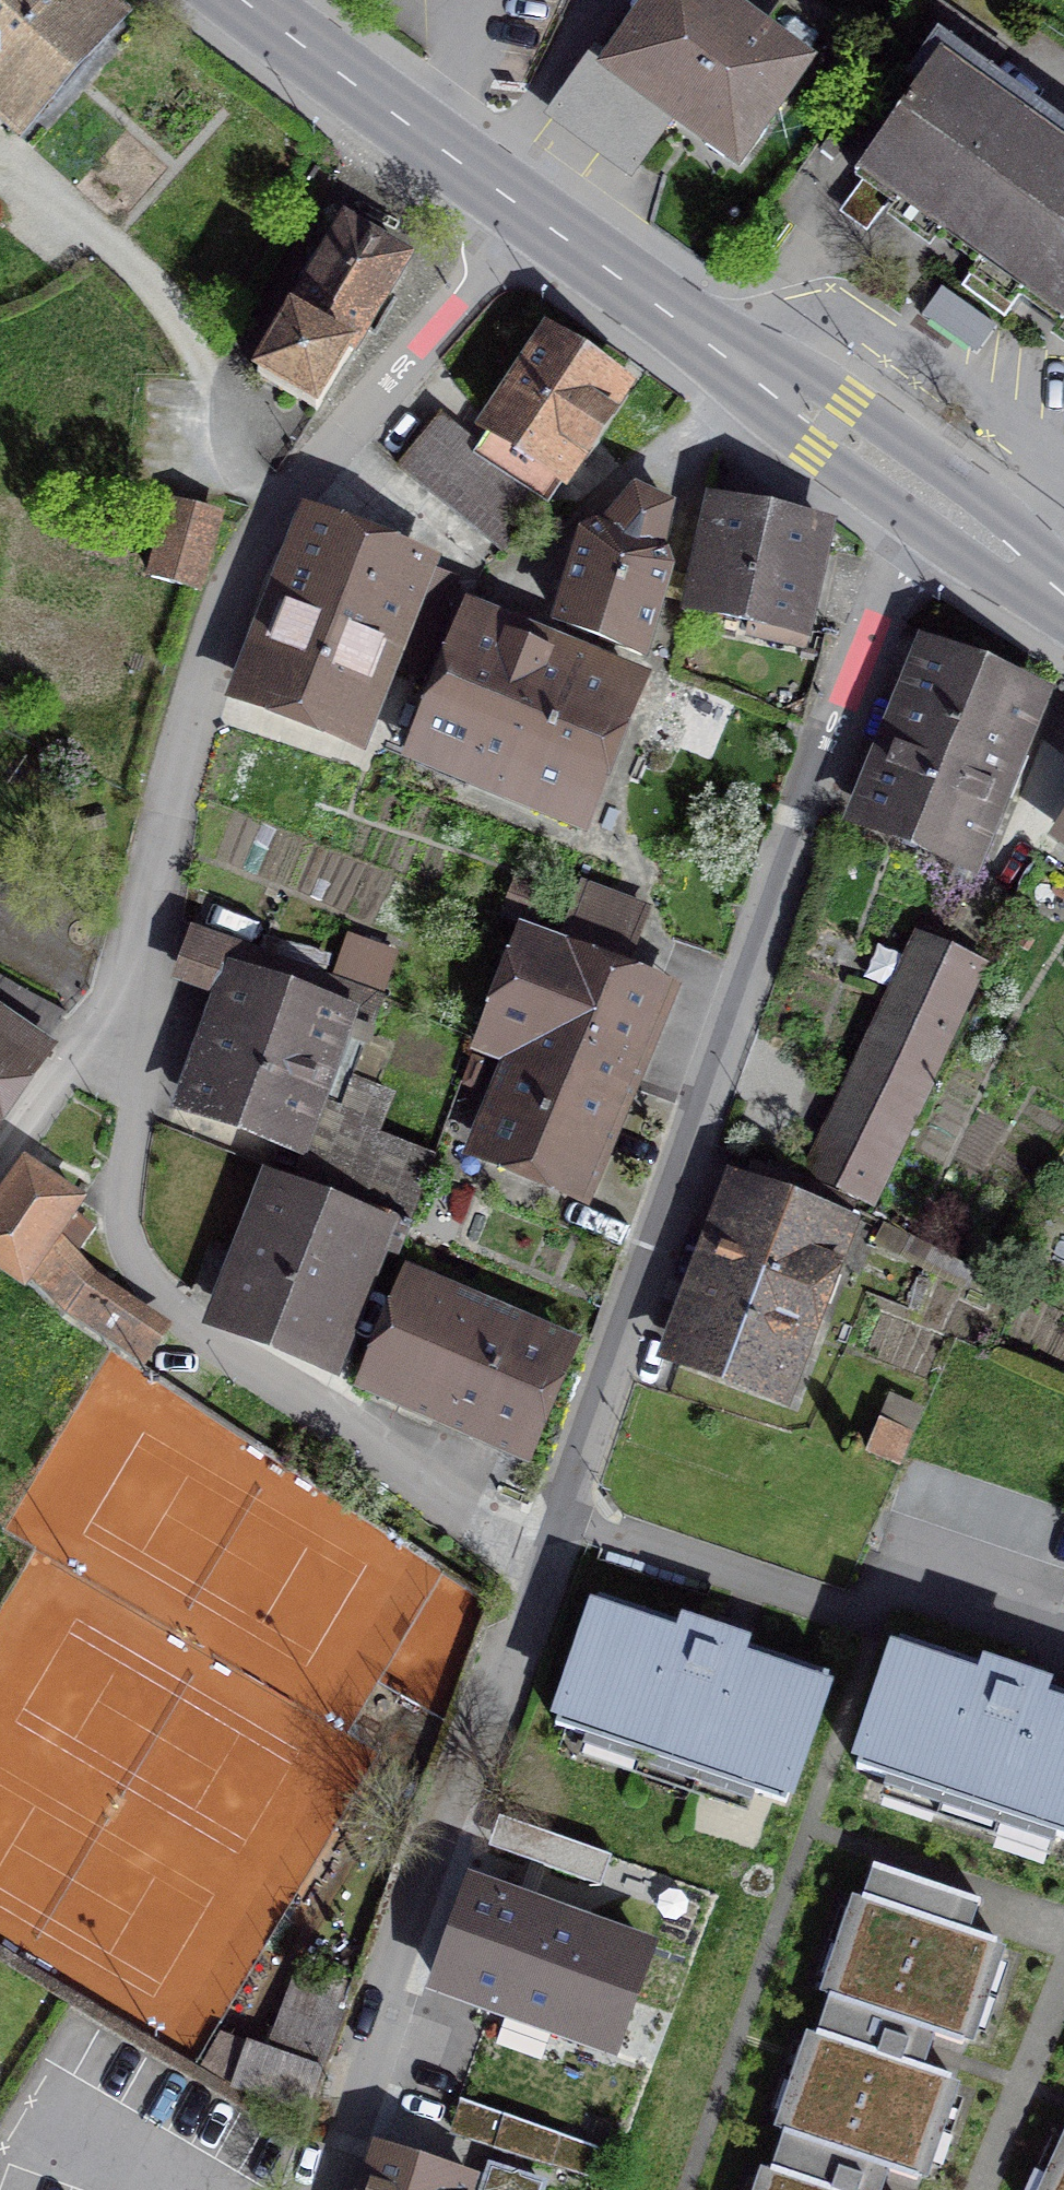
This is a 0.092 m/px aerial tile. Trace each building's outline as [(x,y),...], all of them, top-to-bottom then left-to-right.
[(69,0),(0,0),(0,145),(3,148),(106,33),(69,0)] [(557,110),(635,166),(675,111),(693,124),(699,116),(742,147),(800,66),(708,0),(661,0),(615,63),(599,52),(557,110)] [(929,47),(890,100),(903,110),(855,175),(863,181),(846,204),(874,224),(891,201),(1063,329),(1063,147),(929,47)] [(405,260),(346,225),(258,376),(317,410),(405,260)] [(613,384),(549,342),(494,424),(558,467),(613,384)] [(544,499),(442,417),(400,468),(502,551),(544,499)] [(671,508),(636,492),(601,530),(587,537),(560,622),(641,655),(667,569),(663,556),(660,555),(671,508)] [(220,519),(173,505),(150,578),(197,592),(220,519)] [(815,531),(707,508),(687,600),(753,614),(749,633),(792,642),(815,531)] [(466,584),(321,527),(252,696),(348,732),(376,661),(420,675),(449,601),(466,584)] [(627,692),(461,625),(414,741),(580,808),(627,692)] [(1028,696),(936,659),(870,820),(962,858),(991,786),(1009,793),(1021,763),(1004,756),(1028,696)] [(562,942),(627,966),(647,915),(583,889),(562,942)] [(627,966),(562,942),(521,926),(477,1035),(529,1056),(491,1152),(575,1186),(658,978),(627,966)] [(383,997),(201,935),(190,966),(226,979),(210,1024),(224,1029),(197,1106),(291,1138),(306,1096),(328,1104),(337,1078),(350,1038),(328,1031),(333,1015),(372,1029),(383,997)] [(976,973),(920,946),(831,1132),(836,1135),(818,1172),(877,1200),(933,1081),(926,1078),(976,973)] [(43,1050),(38,1048),(60,1016),(0,984),(0,1112),(43,1050)] [(306,1096),(291,1138),(303,1141),(319,1162),(336,1169),(331,1187),(408,1217),(431,1157),(376,1134),(390,1099),(337,1078),(328,1104),(306,1096)] [(25,1162),(0,1199),(0,1267),(24,1283),(29,1275),(48,1248),(81,1200),(25,1162)] [(843,1202),(771,1169),(759,1201),(744,1195),(683,1354),(793,1395),(810,1351),(790,1343),(843,1202)] [(411,1224),(288,1175),(280,1196),(269,1192),(264,1204),(275,1208),(232,1318),(324,1354),(350,1287),(366,1293),(382,1250),(398,1257),(411,1224)] [(85,1286),(48,1248),(29,1275),(66,1314),(139,1363),(157,1336),(85,1286)] [(560,1358),(408,1293),(373,1374),(525,1441),(560,1358)] [(907,1432),(882,1422),(869,1452),(895,1462),(907,1432)] [(715,1636),(599,1597),(556,1725),(786,1803),(829,1675),(715,1636)] [(901,1640),(857,1769),(1063,1838),(1063,1696),(1016,1679),(901,1640)] [(716,1894),(490,1812),(476,1850),(542,1873),(655,1914),(702,1931),(716,1894)] [(874,1865),(846,1947),(980,1993),(998,1941),(950,1925),(954,1910),(960,1894),(874,1865)] [(529,1909),(462,1885),(428,1978),(494,2001),(614,2044),(611,2053),(640,2063),(639,2064),(652,2069),(689,1965),(644,1949),(655,1914),(542,1873),(529,1909)] [(963,2044),(980,1993),(846,1947),(801,2083),(934,2128),(952,2077),(903,2060),(909,2044),(914,2028),(963,2044)] [(350,1987),(298,1968),(268,2051),(249,2044),(233,2085),(305,2111),(350,1987)] [(494,2001),(459,2099),(464,2101),(596,2148),(607,2152),(639,2064),(640,2063),(611,2053),(614,2044),(494,2001)] [(934,2128),(801,2083),(765,2189),(860,2189),(863,2180),(869,2164),(917,2180),(934,2128)] [(596,2148),(464,2101),(454,2131),(587,2172),(596,2148)] [(380,2153),(368,2189),(471,2189),(474,2183),(380,2153)] [(1056,2177),(1063,2180),(1063,2159),(1056,2177)] [(543,2183),(491,2166),(483,2189),(541,2189),(543,2183)] [(1056,2177),(1050,2189),(1063,2189),(1063,2180),(1056,2177)]
